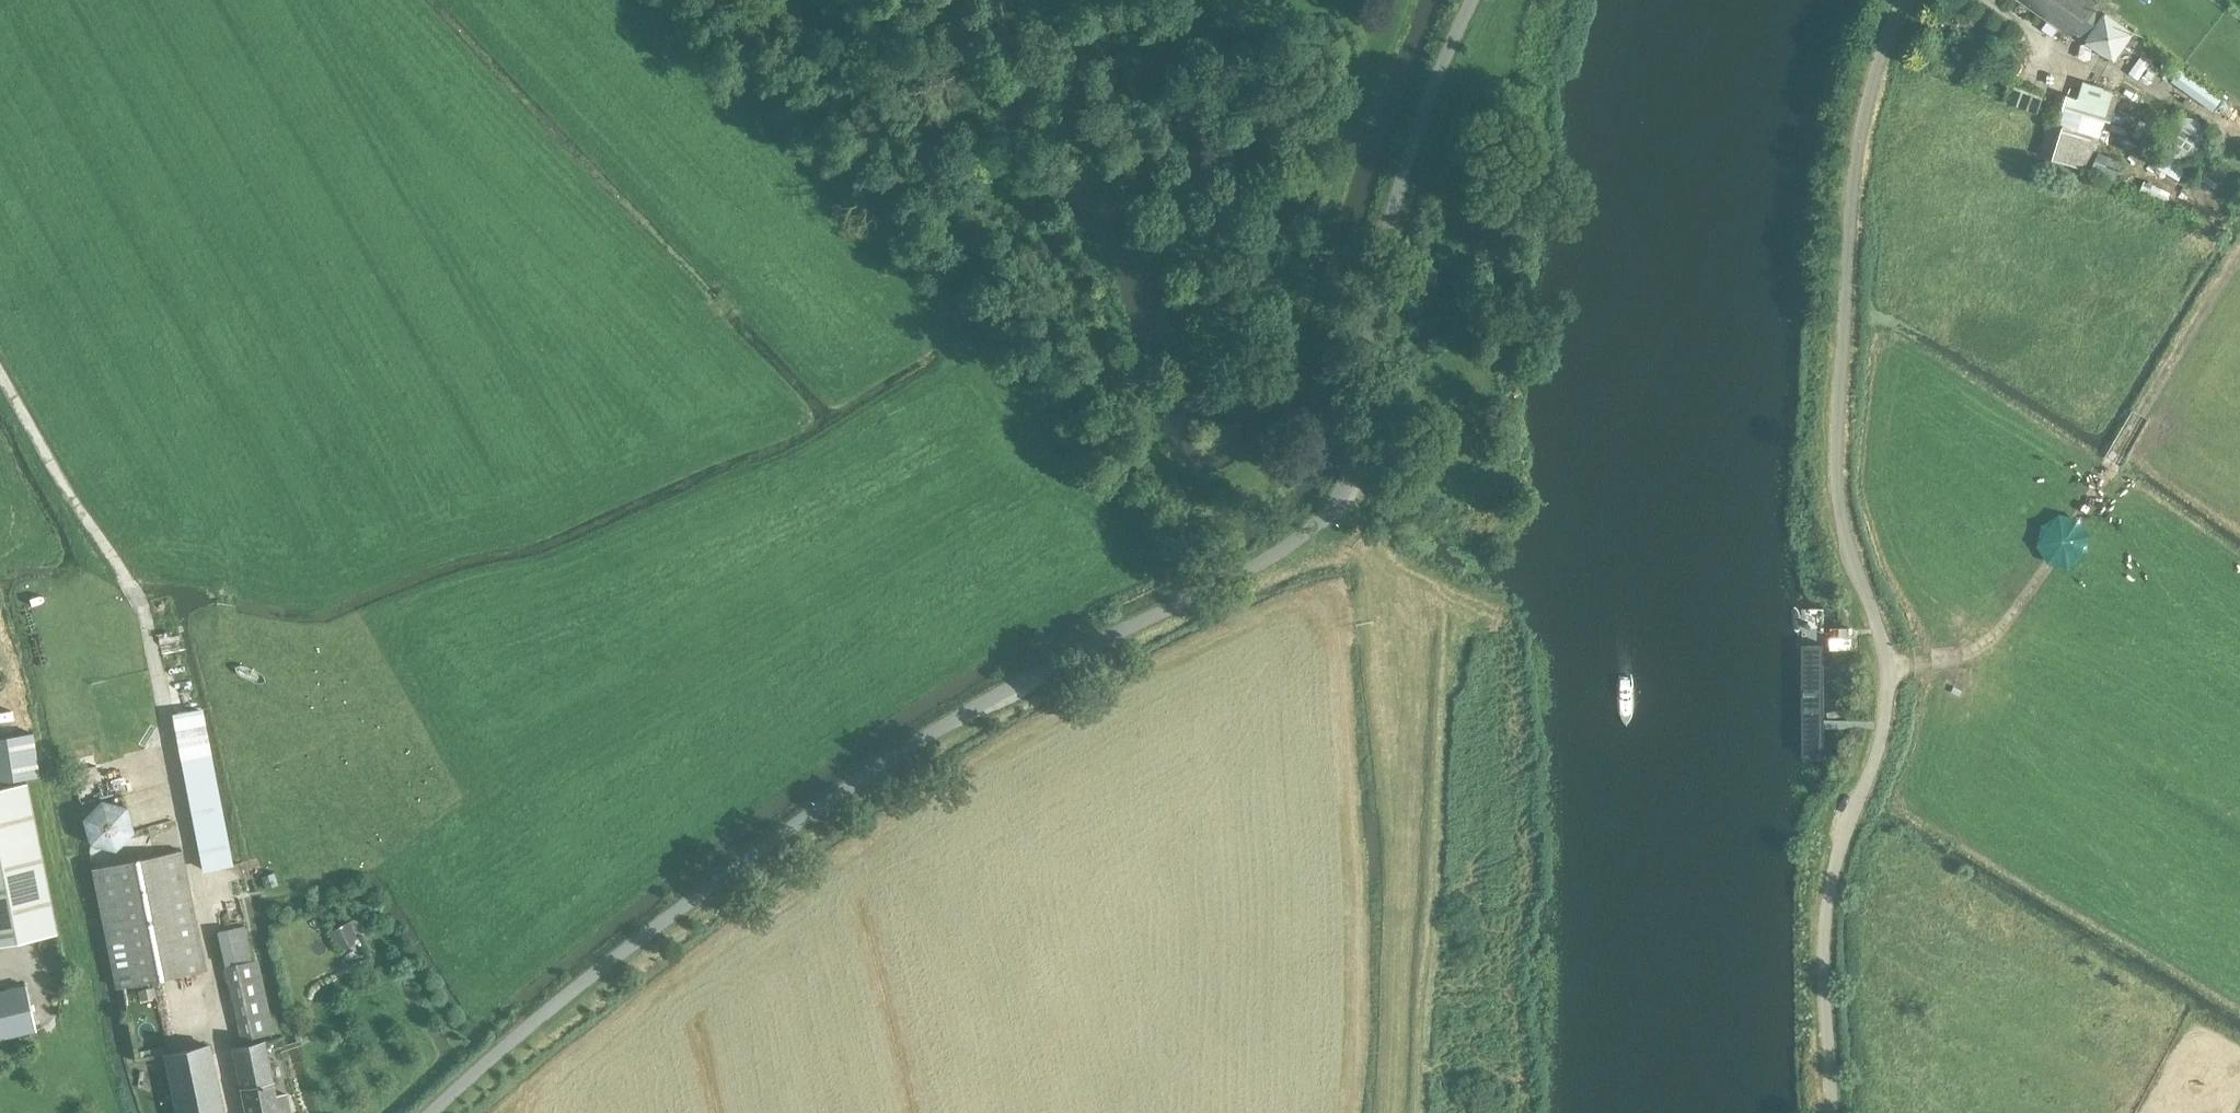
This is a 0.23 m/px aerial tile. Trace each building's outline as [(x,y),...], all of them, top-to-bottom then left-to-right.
[(2070,34),(2073,30),(2088,40),(2106,14),(2091,4),(2092,3),(2087,0),(2021,0),(2070,34)] [(2134,34),(2107,15),(2088,41),(2116,60),(2134,34)] [(2171,81),(2213,112),(2222,100),(2180,69),(2171,81)] [(2009,103),(2010,103),(2037,112),(2045,89),(2017,80),(2009,103)] [(2107,110),(2113,89),(2081,80),(2076,98),(2057,92),(2047,124),(2050,125),(2040,155),(2081,168),(2090,137),(2099,140),(2108,110),(2107,110)] [(2180,117),(2178,118),(2173,121),(2170,123),(2169,125),(2167,127),(2165,129),(2164,132),(2164,135),(2163,137),(2163,140),(2164,143),(2164,146),(2165,148),(2167,151),(2168,153),(2170,155),(2172,157),(2175,159),(2177,160),(2180,161),(2183,161),(2185,162),(2188,162),(2191,161),(2194,160),(2196,159),(2199,158),(2201,156),(2204,153),(2205,151),(2207,148),(2208,145),(2208,143),(2209,140),(2208,137),(2208,134),(2207,132),(2206,129),(2205,127),(2203,124),(2201,122),(2199,121),(2197,119),(2194,118),(2191,117),(2189,117),(2186,116),(2183,117),(2180,117)] [(2109,164),(2121,169),(2124,162),(2112,157),(2109,164)] [(2142,185),(2137,195),(2165,208),(2170,198),(2142,185)] [(204,869),(235,863),(205,704),(174,710),(204,869)] [(0,738),(0,783),(40,777),(34,733),(0,738)] [(57,934),(27,783),(0,788),(0,945),(57,934)] [(121,823),(121,822),(121,818),(119,814),(115,808),(108,803),(100,802),(92,803),(86,808),(81,814),(80,818),(80,822),(80,829),(85,836),(91,841),(98,843),(106,842),(111,840),(115,837),(117,834),(119,830),(121,823)] [(118,987),(206,969),(183,849),(95,867),(118,987)] [(351,922),(332,932),(340,948),(359,938),(351,922)] [(36,1030),(26,986),(0,992),(0,1038),(36,1030)] [(266,1013),(239,1019),(243,1040),(270,1034),(266,1013)] [(233,1049),(241,1089),(272,1082),(264,1042),(233,1049)] [(208,1046),(162,1055),(174,1112),(222,1112),(208,1046)] [(241,1089),(246,1112),(290,1112),(286,1093),(275,1095),(272,1082),(241,1089)]
